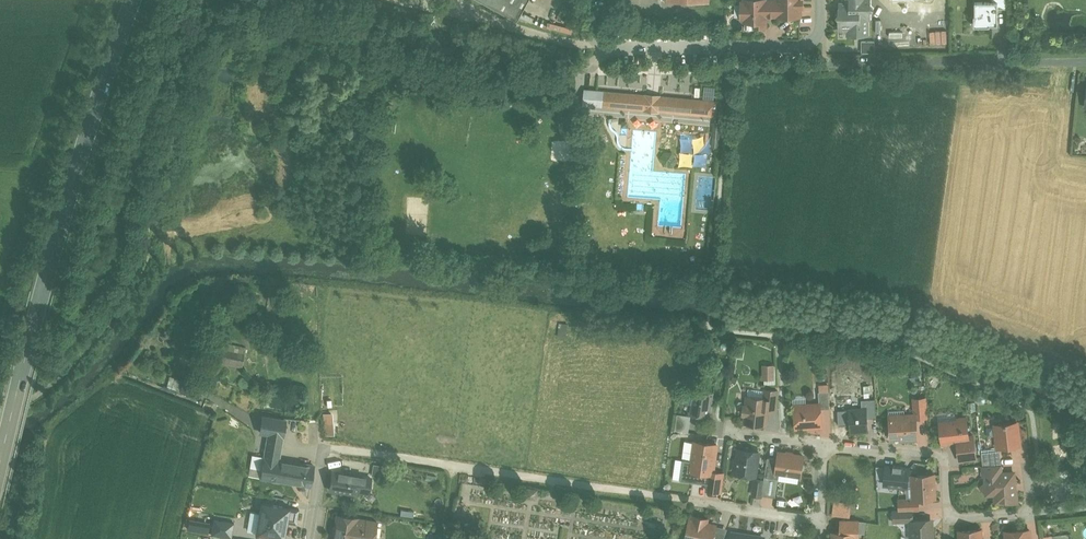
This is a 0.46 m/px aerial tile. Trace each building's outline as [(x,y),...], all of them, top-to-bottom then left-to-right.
[(519,17),(528,0),(488,0),(519,17)] [(778,1),(765,1),(765,0),(745,0),(745,2),(742,2),(742,17),(746,17),(746,20),(755,20),(755,25),(765,25),(765,14),(778,14),(778,15),(800,15),(800,5),(802,5),(802,0),(778,0),(778,1)] [(846,2),(842,2),(842,7),(839,7),(839,12),(837,14),(839,17),(839,30),(847,30),(847,34),(869,34),(869,19),(871,19),(871,10),(873,8),(871,5),(871,0),(846,0),(846,2)] [(991,1),(975,1),(975,14),(974,14),(974,25),(990,25),(990,24),(998,24),(998,7),(998,1),(991,1)] [(755,20),(746,20),(746,28),(748,28),(748,29),(753,29),(753,27),(755,27),(755,25),(755,20)] [(652,95),(589,89),(588,104),(716,116),(717,101),(652,95)] [(721,122),(714,122),(712,145),(719,146),(721,122)] [(672,154),(666,153),(663,158),(665,163),(668,163),(670,165),(673,165),(676,160),(675,158),(673,156),(672,154)] [(226,343),(222,364),(243,367),(247,347),(226,343)] [(706,389),(702,388),(699,390),(699,391),(695,390),(692,414),(709,417),(712,393),(708,392),(708,391),(706,389)] [(778,391),(765,389),(764,398),(768,399),(767,409),(776,410),(778,391)] [(829,391),(819,392),(819,404),(820,404),(820,409),(830,408),(829,391)] [(764,398),(747,397),(747,406),(744,405),(743,414),(746,415),(745,422),(765,425),(767,409),(768,399),(764,398)] [(876,399),(862,400),(862,409),(867,409),(868,418),(877,417),(876,399)] [(926,399),(914,399),(915,415),(916,414),(916,418),(927,417),(926,399)] [(805,408),(795,408),(795,409),(794,410),(793,411),(792,412),(792,414),(792,415),(793,416),(793,417),(794,418),(796,418),(796,428),(821,426),(820,409),(820,404),(819,404),(805,405),(805,408)] [(862,409),(849,410),(849,417),(848,418),(848,423),(850,424),(850,431),(853,433),(859,433),(861,431),(869,430),(868,418),(867,409),(862,409)] [(905,419),(890,420),(891,438),(900,438),(900,440),(907,440),(907,437),(917,436),(916,418),(916,414),(915,415),(904,415),(905,419)] [(285,420),(263,416),(260,432),(269,433),(266,451),(279,454),(285,420)] [(966,418),(940,421),(943,443),(958,441),(969,440),(968,437),(966,418)] [(1017,423),(996,425),(998,448),(1020,445),(1017,423)] [(969,440),(958,441),(960,460),(976,458),(973,436),(968,437),(969,440)] [(717,445),(694,441),(690,471),(709,473),(713,474),(713,472),(717,445)] [(745,447),(742,450),(739,449),(735,473),(756,476),(759,452),(752,451),(749,448),(745,447)] [(314,465),(278,459),(279,454),(266,451),(265,456),(261,477),(311,486),(314,465)] [(1000,451),(981,453),(983,466),(1002,465),(1000,451)] [(803,456),(779,452),(778,459),(776,473),(780,473),(800,476),(801,472),(803,470),(804,468),(802,466),(803,456)] [(778,459),(768,458),(765,477),(779,479),(780,473),(776,473),(778,459)] [(983,466),(982,466),(983,473),(983,475),(986,475),(986,481),(980,488),(987,494),(995,493),(999,497),(1000,502),(1007,501),(1007,503),(1017,502),(1017,492),(1015,492),(1015,484),(1016,482),(1016,480),(1014,478),(1014,473),(1009,473),(1002,473),(1002,465),(983,466)] [(387,467),(380,466),(378,478),(385,479),(387,467)] [(372,471),(356,468),(355,475),(356,475),(354,487),(369,490),(372,471)] [(904,493),(904,469),(863,469),(863,486),(872,486),(872,493),(904,493)] [(355,475),(333,471),(330,489),(353,493),(354,487),(356,475),(355,475)] [(724,473),(713,472),(713,474),(709,473),(706,491),(721,493),(724,473)] [(934,475),(913,476),(914,499),(918,499),(935,498),(934,475)] [(537,490),(529,489),(527,497),(536,499),(537,490)] [(914,499),(899,499),(899,511),(913,510),(919,510),(918,499),(914,499)] [(288,507),(266,503),(264,511),(260,510),(256,532),(255,532),(255,533),(257,534),(257,533),(283,538),(284,538),(284,537),(286,525),(285,525),(285,521),(287,521),(289,508),(290,508),(290,507),(288,506),(288,507)] [(899,511),(893,511),(893,522),(908,521),(908,518),(913,518),(913,510),(899,511)] [(338,515),(337,522),(336,522),(333,538),(374,538),(377,522),(338,515)] [(697,517),(696,519),(693,521),(690,521),(686,538),(713,538),(716,526),(707,524),(705,521),(705,519),(697,517)] [(911,521),(912,538),(933,538),(932,533),(931,533),(931,520),(911,521)] [(858,521),(841,521),(841,533),(856,533),(856,534),(858,534),(858,521)] [(731,529),(729,538),(770,538),(771,536),(731,529)] [(959,531),(960,538),(982,538),(981,530),(959,531)] [(1006,532),(1006,538),(1030,538),(1030,530),(1006,532)]
